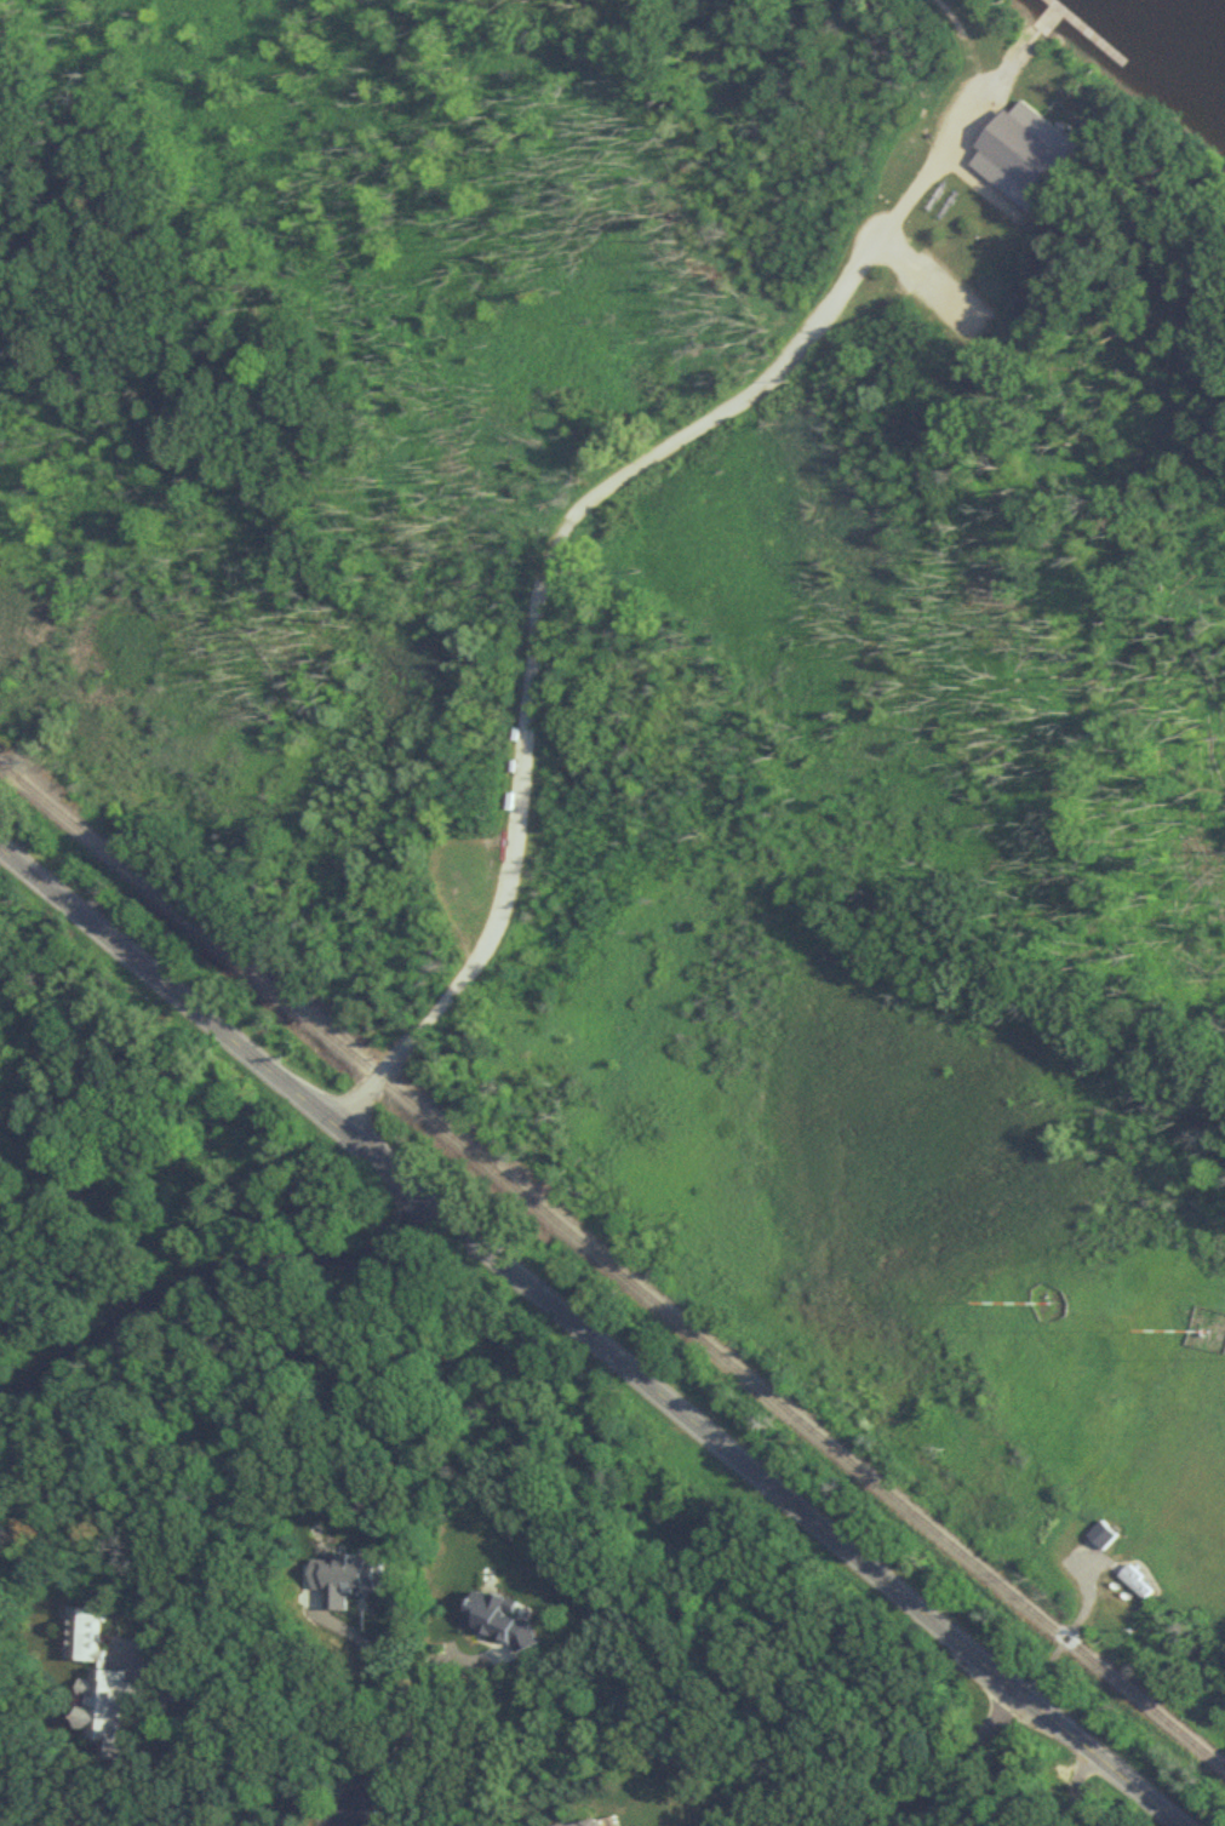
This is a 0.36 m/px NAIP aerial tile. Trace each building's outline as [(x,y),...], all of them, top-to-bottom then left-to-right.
[(979,147),(1009,110),(1075,162),(1044,200),(979,147)] [(1106,1551),(1121,1536),(1106,1520),(1091,1534),(1106,1551)] [(1162,1593),(1134,1564),(1122,1576),(1150,1605),(1162,1593)] [(109,1608),(75,1605),(71,1659),(87,1661),(81,1731),(96,1732),(94,1757),(134,1760),(140,1683),(130,1682),(130,1670),(104,1668),(109,1608)] [(621,1817),(574,1825),(623,1825),(621,1817)]
